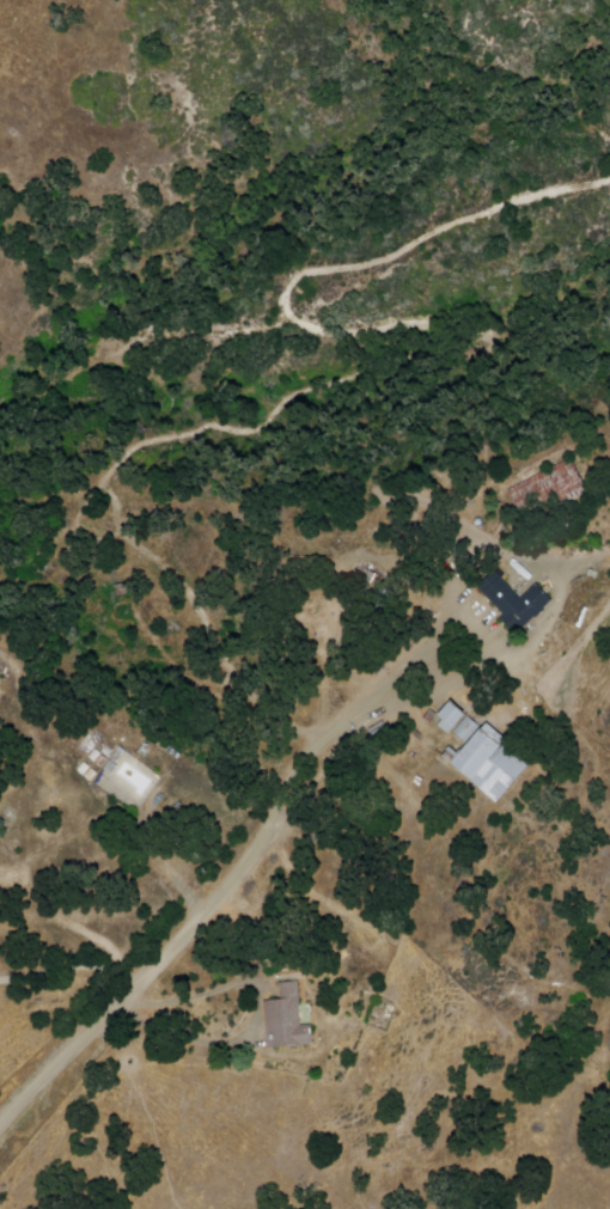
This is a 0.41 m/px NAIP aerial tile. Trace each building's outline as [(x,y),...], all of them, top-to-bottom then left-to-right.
[(573,459),(591,497),(524,529),(506,490),(573,459)] [(553,602),(537,585),(520,599),(495,573),(477,588),(504,616),(500,619),(516,635),(553,602)] [(451,702),(478,726),(465,741),(452,731),(449,734),(438,725),(443,719),(439,715),(451,702)] [(498,804),(533,759),(487,722),(451,767),(498,804)] [(73,749),(81,756),(92,744),(84,737),(73,749)] [(267,1049),(313,1045),(312,1025),(301,1026),(297,979),(277,981),(279,999),(263,1001),(267,1049)]
